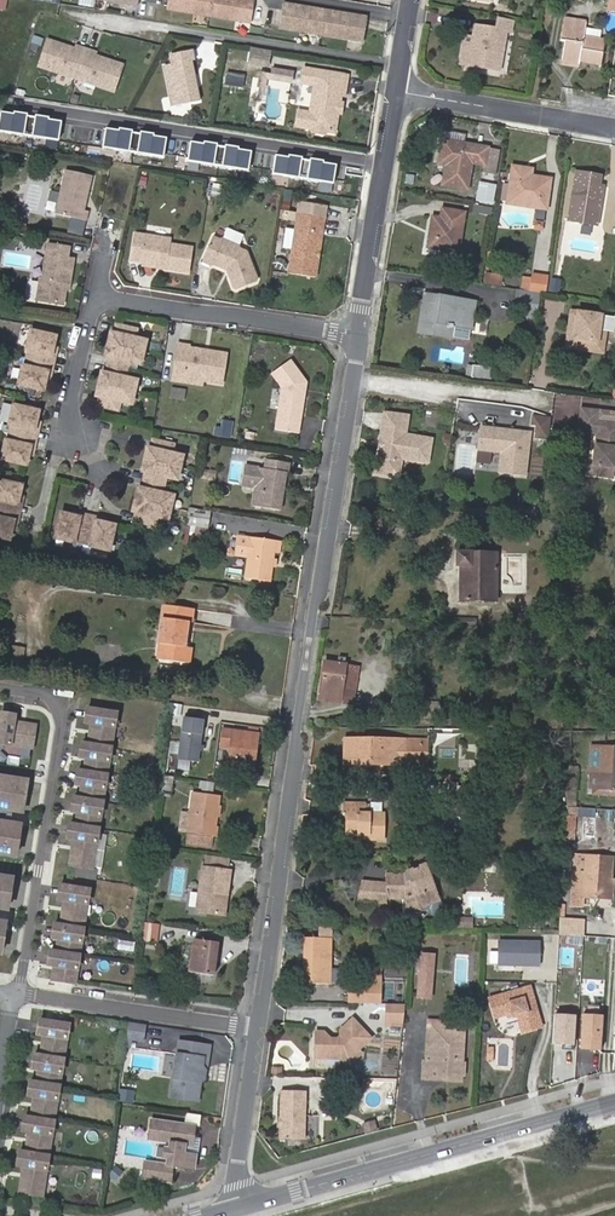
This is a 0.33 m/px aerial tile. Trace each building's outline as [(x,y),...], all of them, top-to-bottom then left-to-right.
[(169,6),(253,20),(257,0),(170,0),(169,6)] [(370,14),(286,0),(282,24),(366,38),(370,14)] [(513,20),(498,17),(496,29),(475,25),(473,38),(469,65),(500,70),(506,31),(511,32),(513,20)] [(562,58),(580,61),(600,64),(604,40),(584,37),(587,21),(564,17),(561,39),(565,39),(562,58)] [(75,45),(47,36),(38,62),(76,74),(86,45),(76,42),(75,45)] [(469,65),(473,38),(465,36),(460,63),(469,65)] [(269,47),(251,44),(249,59),(267,62),(269,47)] [(95,49),(86,45),(76,74),(113,87),(122,61),(94,52),(95,49)] [(165,61),(172,102),(200,98),(193,57),(196,57),(194,47),(172,50),(174,60),(165,61)] [(579,67),(580,61),(562,58),(561,64),(579,67)] [(292,69),(262,64),(260,74),(290,79),(292,69)] [(348,74),(311,68),(309,80),(315,81),(310,111),(307,128),(334,133),(341,89),(346,90),(348,74)] [(224,73),(223,85),(243,87),(244,74),(224,73)] [(295,126),(307,128),(310,111),(297,109),(295,126)] [(0,117),(0,130),(58,138),(61,119),(49,118),(49,115),(36,113),(35,116),(28,115),(29,112),(14,110),(14,114),(1,112),(0,117)] [(106,128),(103,147),(163,155),(166,135),(154,134),(155,131),(141,129),(140,132),(133,131),(134,128),(119,126),(119,130),(106,128)] [(449,140),(468,144),(470,135),(451,131),(449,140)] [(444,184),(468,188),(473,163),(485,165),(489,148),(468,144),(449,140),(444,139),(439,164),(447,165),(444,184)] [(191,141),(189,161),(249,169),(252,150),(240,149),(240,146),(226,144),(225,147),(219,146),(219,143),(204,141),(204,143),(191,141)] [(500,150),(489,148),(485,165),(484,172),(496,174),(500,150)] [(275,156),(272,174),(333,182),(335,163),(323,162),(324,159),(310,157),(309,160),(303,159),(303,156),(288,154),(288,158),(275,156)] [(525,175),(527,168),(513,166),(508,203),(547,209),(551,179),(532,176),(525,175)] [(81,209),(86,175),(61,171),(55,213),(84,217),(85,209),(81,209)] [(569,219),(598,224),(604,186),(599,186),(601,176),(577,172),(569,219)] [(477,194),(477,203),(494,203),(494,193),(477,194)] [(317,274),(326,214),(300,210),(291,270),(317,274)] [(429,247),(459,251),(465,213),(443,210),(442,218),(434,216),(429,247)] [(292,229),(285,228),(283,247),(290,248),(292,229)] [(137,231),(133,257),(165,263),(165,266),(191,271),(194,246),(170,242),(170,237),(137,231)] [(204,256),(229,269),(237,288),(259,278),(245,246),(218,231),(204,256)] [(48,240),(42,276),(39,276),(36,297),(64,301),(67,280),(71,281),(75,255),(69,254),(70,244),(48,240)] [(0,268),(35,271),(37,254),(2,250),(0,268)] [(501,275),(485,272),(483,284),(499,287),(501,275)] [(532,278),(530,292),(540,293),(546,294),(549,278),(533,276),(532,278)] [(524,277),(522,291),(530,292),(532,278),(524,277)] [(561,280),(550,279),(549,292),(559,293),(561,280)] [(519,290),(515,315),(536,318),(540,293),(530,292),(522,291),(519,290)] [(425,294),(423,302),(438,304),(439,296),(425,294)] [(423,302),(419,331),(442,335),(444,323),(452,324),(470,328),(474,302),(439,296),(438,304),(423,302)] [(609,315),(573,310),(567,346),(591,349),(592,338),(600,339),(602,325),(608,325),(609,315)] [(609,315),(608,325),(607,330),(614,332),(614,317),(609,315)] [(120,331),(115,330),(110,354),(115,355),(111,371),(106,370),(101,394),(105,395),(103,405),(123,410),(125,401),(135,403),(141,378),(131,376),(134,359),(145,362),(150,338),(139,336),(141,328),(122,323),(120,331)] [(452,324),(444,323),(442,335),(450,336),(452,324)] [(470,328),(452,324),(450,336),(468,339),(470,328)] [(592,338),(591,349),(604,351),(607,330),(608,325),(602,325),(600,339),(592,338)] [(60,334),(35,327),(30,347),(34,348),(30,363),(26,362),(22,382),(47,388),(50,379),(52,368),(49,368),(53,353),(55,354),(60,334)] [(227,352),(212,350),(212,354),(205,353),(206,349),(190,347),(190,343),(181,341),(177,362),(186,364),(184,375),(205,378),(223,381),(227,352)] [(300,433),(307,383),(293,361),(273,374),(283,388),(276,429),(300,433)] [(204,384),(205,378),(184,375),(186,364),(177,362),(174,380),(204,384)] [(474,378),(475,366),(468,365),(466,377),(468,377),(474,378)] [(494,368),(475,366),(474,378),(492,380),(494,368)] [(576,430),(580,396),(557,393),(553,428),(576,430)] [(42,410),(17,403),(13,421),(16,422),(12,438),(9,438),(4,456),(30,462),(32,453),(34,443),(31,443),(34,427),(38,428),(42,410)] [(582,408),(579,427),(598,430),(598,434),(594,465),(614,468),(614,421),(600,419),(601,410),(582,408)] [(386,424),(409,427),(410,418),(387,414),(386,424)] [(549,440),(550,416),(532,415),(531,439),(549,440)] [(223,421),(221,437),(230,438),(233,422),(223,421)] [(409,427),(386,424),(378,469),(391,471),(398,466),(399,459),(430,464),(433,441),(407,437),(409,427)] [(531,433),(481,428),(479,450),(503,453),(501,473),(526,475),(531,433)] [(475,465),(476,430),(456,429),(455,465),(475,465)] [(158,446),(154,446),(149,468),(154,470),(151,486),(146,484),(140,509),(144,510),(143,518),(161,522),(162,514),(175,517),(180,493),(171,491),(172,483),(174,474),(183,476),(188,453),(177,451),(179,442),(160,439),(158,446)] [(270,468),(262,467),(252,466),(249,487),(259,489),(257,505),(285,510),(288,488),(284,488),(285,482),(289,483),(290,471),(293,471),(294,462),(272,458),(270,468)] [(0,477),(0,533),(13,536),(18,517),(14,517),(19,500),(22,501),(26,483),(0,477)] [(195,507),(193,522),(209,525),(212,510),(195,507)] [(65,515),(60,539),(79,544),(80,541),(96,545),(95,548),(113,552),(118,528),(101,524),(100,527),(84,524),(85,520),(65,515)] [(277,566),(278,559),(279,551),(284,551),(286,538),(243,532),(240,555),(254,557),(250,579),(275,582),(277,566)] [(461,566),(461,601),(497,601),(498,553),(458,552),(457,565),(461,566)] [(194,643),(190,643),(194,619),(197,619),(199,606),(172,601),(166,639),(174,640),(171,657),(192,659),(194,643)] [(174,640),(166,639),(163,656),(171,657),(174,640)] [(24,649),(3,646),(1,661),(22,664),(24,649)] [(338,663),(325,662),(319,700),(354,704),(359,666),(344,664),(345,658),(339,657),(338,663)] [(179,702),(177,719),(185,720),(186,711),(195,713),(196,704),(179,702)] [(427,703),(403,703),(403,715),(427,715),(427,703)] [(93,722),(95,708),(88,707),(86,721),(93,722)] [(94,867),(117,712),(95,708),(93,722),(89,743),(87,757),(85,770),(83,784),(81,797),(79,811),(77,823),(75,838),(71,864),(94,867)] [(15,720),(16,714),(2,712),(1,718),(15,720)] [(37,724),(15,720),(1,718),(0,718),(0,741),(33,746),(37,724)] [(230,745),(228,763),(253,766),(257,732),(223,727),(221,744),(230,745)] [(347,740),(347,763),(404,764),(404,758),(426,758),(426,741),(347,740)] [(87,757),(89,743),(83,742),(81,756),(87,757)] [(590,787),(614,789),(614,744),(602,743),(601,770),(590,770),(590,787)] [(601,770),(602,743),(592,743),(590,770),(601,770)] [(83,784),(85,770),(79,769),(77,783),(83,784)] [(8,809),(13,777),(0,775),(0,807),(8,809)] [(175,786),(177,776),(171,775),(168,775),(167,785),(175,786)] [(13,777),(8,809),(23,811),(28,779),(13,777)] [(187,829),(213,833),(218,795),(193,791),(187,829)] [(457,794),(456,806),(471,806),(471,793),(457,793),(457,794)] [(79,811),(81,797),(75,796),(73,810),(79,811)] [(385,840),(386,812),(367,812),(367,802),(344,803),(344,813),(347,813),(347,835),(359,835),(359,840),(385,840)] [(6,821),(1,853),(16,855),(21,824),(6,821)] [(75,838),(77,823),(71,823),(69,837),(75,838)] [(213,833),(187,829),(186,841),(211,844),(213,833)] [(609,880),(612,880),(614,857),(588,855),(586,876),(576,876),(574,897),(608,899),(609,880)] [(238,868),(209,864),(203,910),(233,914),(238,868)] [(442,901),(428,865),(424,865),(405,873),(405,877),(398,879),(394,880),(386,881),(386,884),(371,884),(369,896),(359,896),(358,903),(388,905),(388,900),(389,900),(389,891),(405,891),(406,900),(406,915),(414,916),(423,913),(422,909),(442,901)] [(8,908),(13,877),(0,875),(0,907),(8,908)] [(369,896),(371,884),(361,883),(359,896),(369,896)] [(66,899),(68,885),(61,884),(59,898),(66,899)] [(76,982),(90,889),(68,885),(66,899),(62,924),(60,938),(58,951),(56,965),(53,978),(76,982)] [(389,900),(406,900),(405,891),(389,891),(389,900)] [(453,918),(452,929),(471,929),(472,919),(453,918)] [(585,920),(559,918),(558,934),(584,936),(585,920)] [(60,938),(62,924),(56,923),(53,937),(60,938)] [(161,926),(146,924),(144,940),(159,942),(161,926)] [(318,937),(332,936),(331,927),(317,927),(318,937)] [(224,940),(200,936),(195,969),(220,973),(224,940)] [(305,939),(305,963),(308,963),(308,969),(305,969),(304,985),(330,985),(332,940),(305,939)] [(541,940),(498,939),(497,965),(540,966),(541,940)] [(56,965),(58,951),(51,950),(49,964),(56,965)] [(433,999),(436,952),(420,951),(417,998),(433,999)] [(593,981),(594,962),(581,961),(580,980),(593,981)] [(352,985),(351,1004),(381,1005),(382,965),(366,965),(365,985),(352,985)] [(511,983),(513,992),(531,987),(528,978),(511,983)] [(543,1028),(531,987),(513,992),(490,999),(495,1018),(507,1014),(513,1012),(515,1018),(519,1017),(524,1033),(543,1028)] [(406,1005),(387,1005),(387,1024),(404,1025),(406,1005)] [(575,1045),(576,1013),(554,1012),(552,1044),(575,1045)] [(604,1014),(583,1012),(581,1049),(602,1050),(604,1014)] [(45,1034),(47,1020),(41,1019),(39,1033),(45,1034)] [(21,1191),(43,1194),(69,1024),(47,1020),(45,1034),(42,1054),(40,1068),(38,1081),(36,1095),(32,1116),(30,1130),(27,1151),(25,1165),(21,1191)] [(148,1022),(132,1020),(130,1036),(146,1038),(148,1022)] [(447,1031),(447,1023),(429,1022),(427,1060),(436,1061),(437,1031),(447,1031)] [(338,1056),(343,1060),(350,1068),(364,1055),(360,1050),(372,1039),(359,1024),(350,1023),(342,1031),(342,1037),(337,1042),(329,1040),(326,1033),(317,1033),(317,1059),(328,1060),(333,1055),(338,1056)] [(466,1024),(447,1023),(447,1031),(437,1031),(436,1061),(427,1060),(425,1060),(424,1079),(435,1080),(435,1075),(450,1076),(449,1081),(463,1082),(466,1024)] [(212,1042),(187,1039),(185,1052),(180,1051),(174,1095),(201,1099),(204,1073),(209,1071),(209,1066),(206,1063),(207,1054),(210,1055),(212,1042)] [(40,1068),(42,1054),(36,1053),(33,1067),(40,1068)] [(273,1069),(273,1078),(283,1078),(283,1069),(273,1069)] [(36,1095),(38,1081),(32,1080),(29,1094),(36,1095)] [(308,1090),(283,1090),(282,1138),(307,1139),(308,1090)] [(30,1130),(32,1116),(26,1115),(24,1129),(30,1130)] [(199,1123),(155,1117),(152,1137),(173,1139),(171,1162),(149,1159),(147,1176),(175,1179),(177,1163),(198,1166),(200,1152),(188,1150),(189,1141),(197,1142),(197,1136),(199,1123)] [(376,1124),(364,1127),(366,1135),(378,1132),(376,1124)] [(189,1141),(188,1150),(200,1152),(202,1137),(197,1136),(197,1142),(189,1141)] [(25,1165),(27,1151),(21,1150),(19,1164),(25,1165)]
